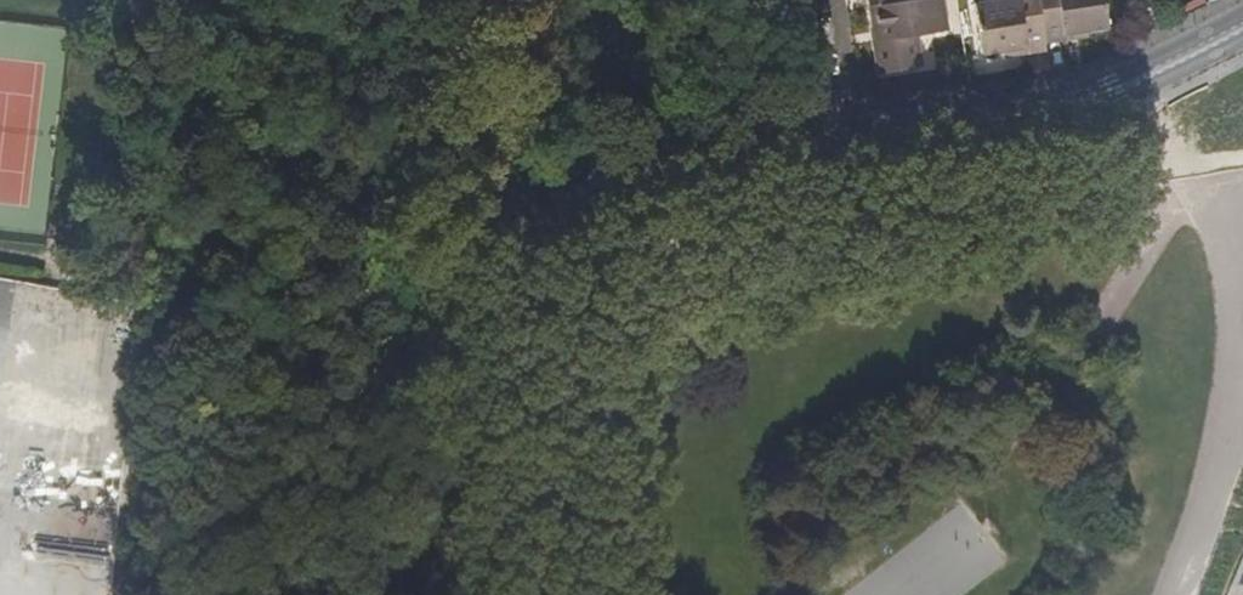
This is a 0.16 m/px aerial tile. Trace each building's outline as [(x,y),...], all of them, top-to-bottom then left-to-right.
[(879,75),(915,69),(910,38),(943,32),(938,0),(874,0),(875,7),(868,8),(879,75)] [(1041,44),(1061,40),(1061,33),(1081,30),(1103,26),(1099,0),(1034,0),(1041,44)] [(1141,10),(1158,1),(1158,0),(1136,0),(1141,10)] [(1082,36),(1081,30),(1061,33),(1061,40),(1082,36)]
